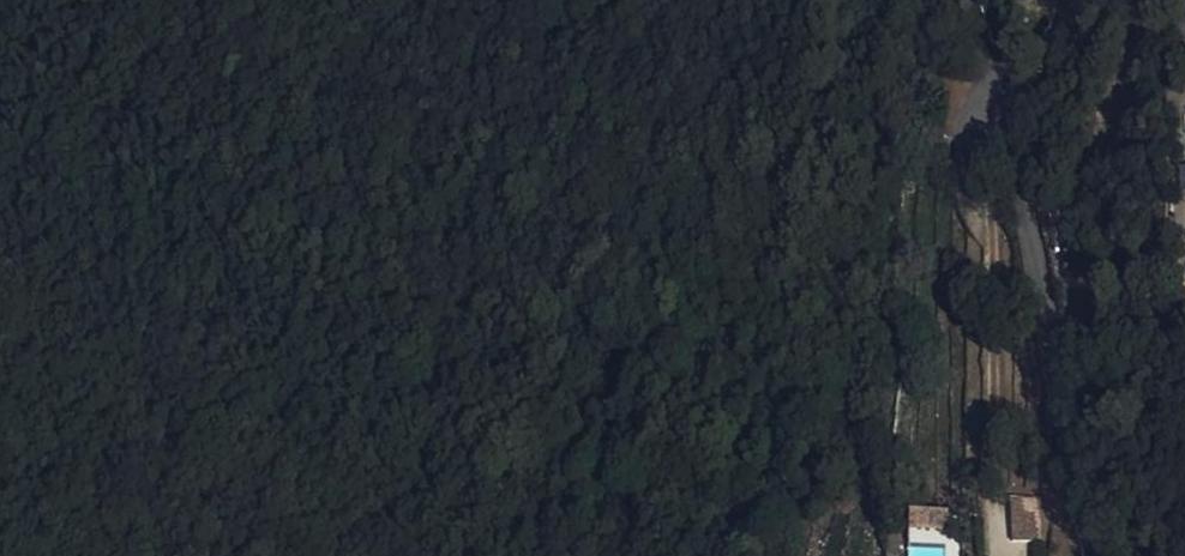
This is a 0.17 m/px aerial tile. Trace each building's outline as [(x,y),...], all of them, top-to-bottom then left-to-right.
[(1171,225),(1182,223),(1184,222),(1184,161),(1167,162),(1171,225)] [(949,509),(907,510),(908,555),(951,555),(949,509)] [(994,555),(1023,555),(1025,527),(994,525),(994,555)]
